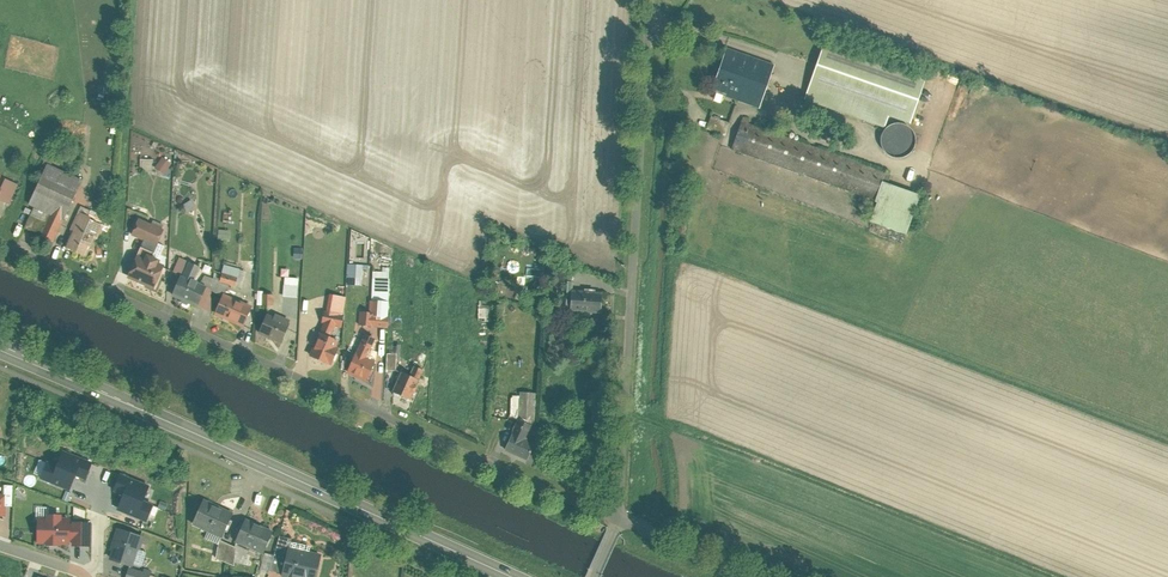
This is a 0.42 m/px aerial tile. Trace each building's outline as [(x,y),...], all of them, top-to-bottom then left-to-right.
[(931,73),(832,38),(810,99),(887,126),(892,110),(915,118),(931,73)] [(776,64),(729,48),(715,88),(762,105),(776,64)] [(892,170),(747,119),(736,149),(881,200),(889,178),(892,170)] [(166,174),(173,163),(163,156),(156,168),(166,174)] [(84,179),(47,163),(30,201),(54,212),(67,217),(84,179)] [(13,203),(21,183),(10,178),(6,188),(2,198),(13,203)] [(878,209),(916,223),(927,192),(889,178),(881,200),(878,209)] [(67,217),(54,212),(45,232),(58,238),(67,217)] [(107,224),(82,213),(75,229),(78,230),(70,247),(91,256),(97,241),(99,242),(107,224)] [(168,228),(141,216),(134,232),(149,238),(162,244),(168,228)] [(231,240),(232,230),(220,230),(219,240),(231,240)] [(162,244),(149,238),(132,278),(159,290),(169,267),(163,264),(166,258),(157,254),(162,244)] [(176,270),(185,275),(192,260),(183,256),(176,270)] [(185,275),(197,280),(204,265),(192,260),(185,275)] [(226,263),(221,280),(244,287),(248,270),(226,263)] [(366,264),(351,263),(350,278),(365,279),(366,264)] [(185,275),(177,293),(202,305),(210,286),(197,280),(185,275)] [(303,277),(289,276),(287,295),(302,296),(303,277)] [(374,278),(374,300),(392,300),(393,278),(374,278)] [(566,303),(575,304),(576,288),(577,282),(568,281),(566,303)] [(210,286),(202,305),(217,311),(225,293),(210,286)] [(606,290),(576,288),(575,304),(574,309),(604,312),(606,290)] [(225,293),(217,311),(249,326),(258,308),(225,293)] [(277,293),(268,293),(267,304),(277,305),(277,293)] [(392,300),(374,300),(374,311),(373,323),(373,325),(392,326),(392,300)] [(347,313),(328,310),(325,322),(328,323),(339,325),(345,326),(347,313)] [(271,311),(262,331),(286,341),(295,322),(271,311)] [(373,323),(374,311),(362,311),(362,323),(373,323)] [(339,325),(328,323),(327,330),(337,332),(339,325)] [(325,330),(314,355),(335,365),(344,346),(341,345),(343,339),(325,330)] [(358,352),(371,358),(380,337),(367,331),(358,352)] [(358,352),(350,370),(371,380),(379,362),(371,358),(358,352)] [(399,353),(390,353),(390,369),(399,369),(399,353)] [(419,364),(415,373),(424,376),(427,367),(419,364)] [(404,369),(395,393),(414,400),(424,376),(415,373),(404,369)] [(520,419),(507,449),(531,460),(539,444),(527,439),(533,425),(520,419)] [(91,462),(62,450),(48,482),(77,495),(91,462)] [(156,499),(127,487),(117,512),(146,523),(156,499)] [(223,539),(234,515),(205,502),(194,527),(223,539)] [(38,522),(38,546),(71,547),(71,542),(73,542),(73,548),(92,548),(92,524),(74,524),(74,526),(72,526),(72,523),(63,522),(63,517),(47,517),(47,522),(38,522)] [(264,556),(275,533),(247,520),(236,543),(264,556)] [(113,553),(110,561),(135,569),(145,539),(117,530),(110,552),(113,553)] [(280,537),(271,571),(283,575),(292,541),(280,537)] [(236,549),(222,542),(215,557),(230,563),(236,549)] [(283,576),(317,576),(322,556),(290,548),(283,576)] [(275,557),(266,554),(261,572),(270,575),(275,557)] [(130,569),(127,576),(151,576),(130,569)]
